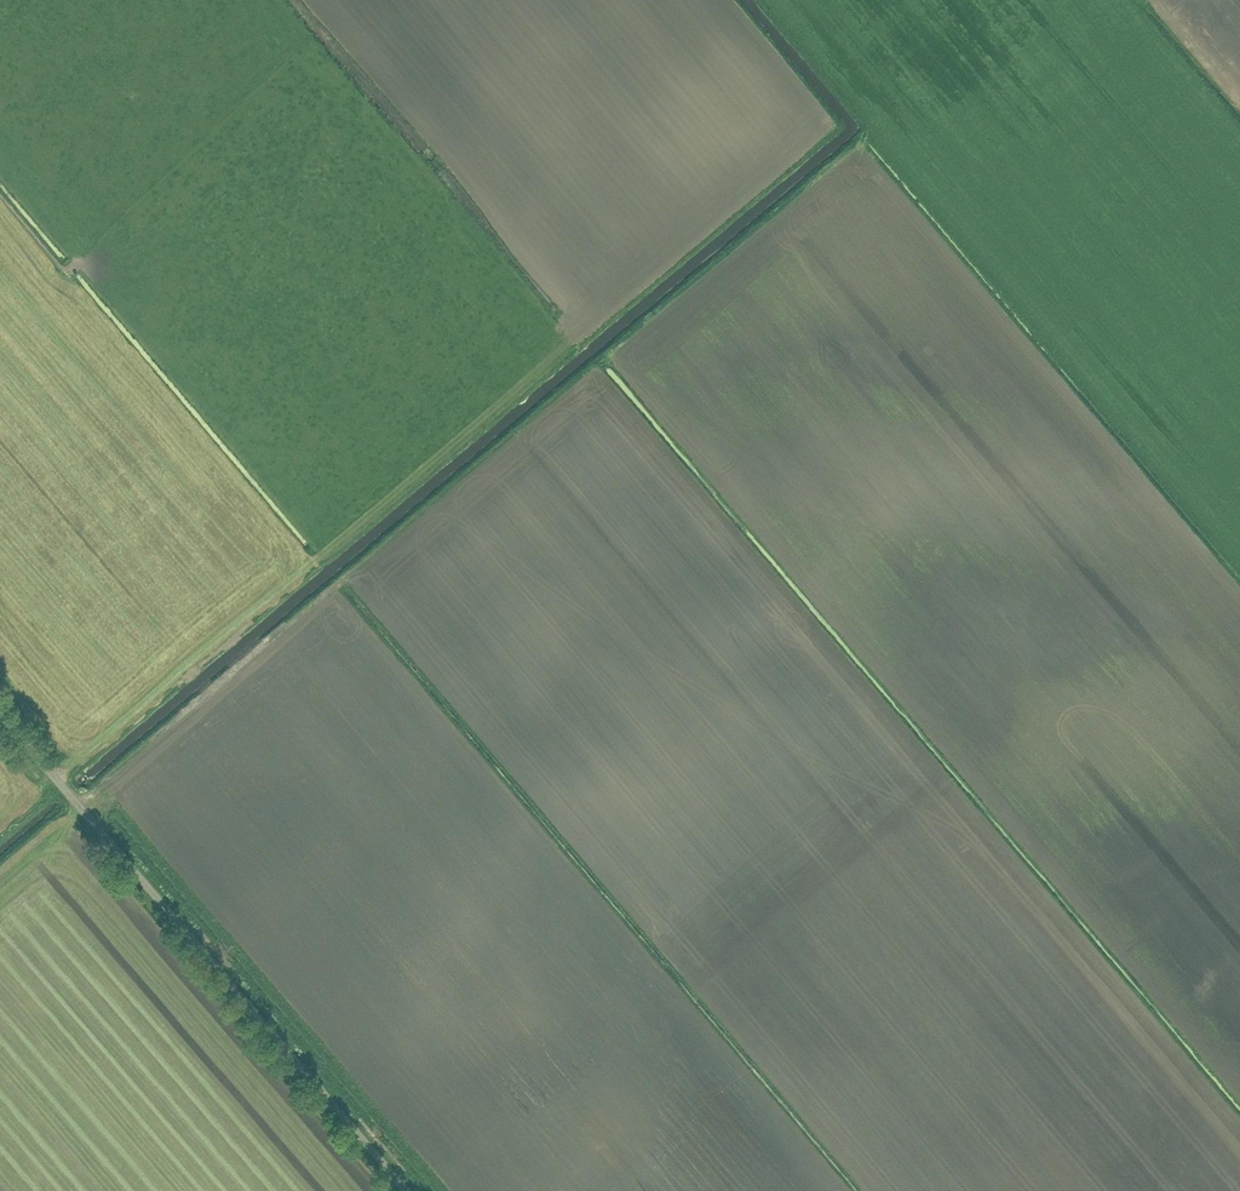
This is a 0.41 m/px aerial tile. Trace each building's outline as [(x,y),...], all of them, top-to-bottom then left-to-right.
[(89,774),(94,780),(101,774),(96,768),(89,774)]
